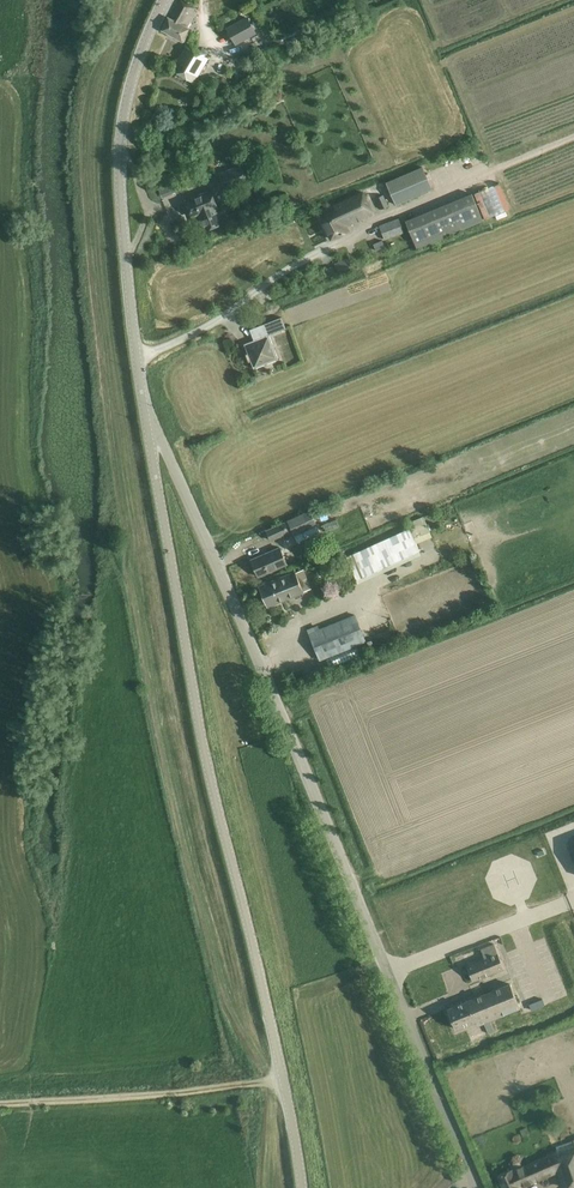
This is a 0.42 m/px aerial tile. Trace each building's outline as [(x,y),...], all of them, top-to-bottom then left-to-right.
[(182,41),(189,28),(192,23),(190,22),(195,11),(176,1),(161,30),(182,41)] [(247,17),(227,28),(236,44),(255,33),(247,17)] [(181,50),(170,69),(193,84),(209,59),(205,56),(206,53),(195,47),(197,44),(188,39),(181,50)] [(242,164),(218,173),(225,191),(249,181),(248,180),(256,177),(250,163),(243,166),(242,164)] [(385,182),(396,206),(433,190),(422,166),(385,182)] [(158,186),(162,198),(177,192),(173,180),(158,186)] [(210,191),(185,201),(192,217),(198,214),(205,230),(221,224),(215,208),(217,207),(210,191)] [(363,191),(335,205),(336,209),(320,218),(331,239),(348,230),(346,226),(374,213),(363,191)] [(416,248),(460,230),(484,221),(473,193),(449,203),(405,221),(416,248)] [(383,195),(376,198),(381,210),(388,207),(383,195)] [(399,218),(379,226),(384,240),(404,232),(399,218)] [(382,241),(373,244),(376,251),(385,247),(382,241)] [(348,259),(335,263),(338,272),(351,268),(348,259)] [(281,317),(268,323),(272,333),(286,328),(281,317)] [(253,369),(278,359),(268,334),(244,344),(248,354),(245,355),(248,362),(250,361),(253,369)] [(310,510),(266,530),(272,541),(292,531),(297,543),(320,532),(310,510)] [(412,529),(348,552),(357,579),(422,556),(417,542),(432,536),(424,515),(409,520),(412,529)] [(258,577),(287,564),(279,547),(251,560),(258,577)] [(267,607),(303,592),(295,572),(259,587),(267,607)] [(366,642),(355,614),(344,618),(319,628),(318,626),(307,630),(320,661),(366,642)] [(485,957),(466,965),(473,981),(504,969),(494,943),(481,948),(485,957)] [(482,1023),(483,1023),(489,1020),(520,1008),(510,984),(473,999),(482,1023)] [(482,1023),(473,999),(447,1009),(455,1029),(475,1021),(477,1025),(482,1023)] [(555,1146),(557,1150),(521,1166),(519,1162),(510,1166),(511,1169),(497,1175),(503,1187),(518,1187),(559,1171),(565,1187),(566,1187),(573,1185),(573,1139),(555,1146)]
